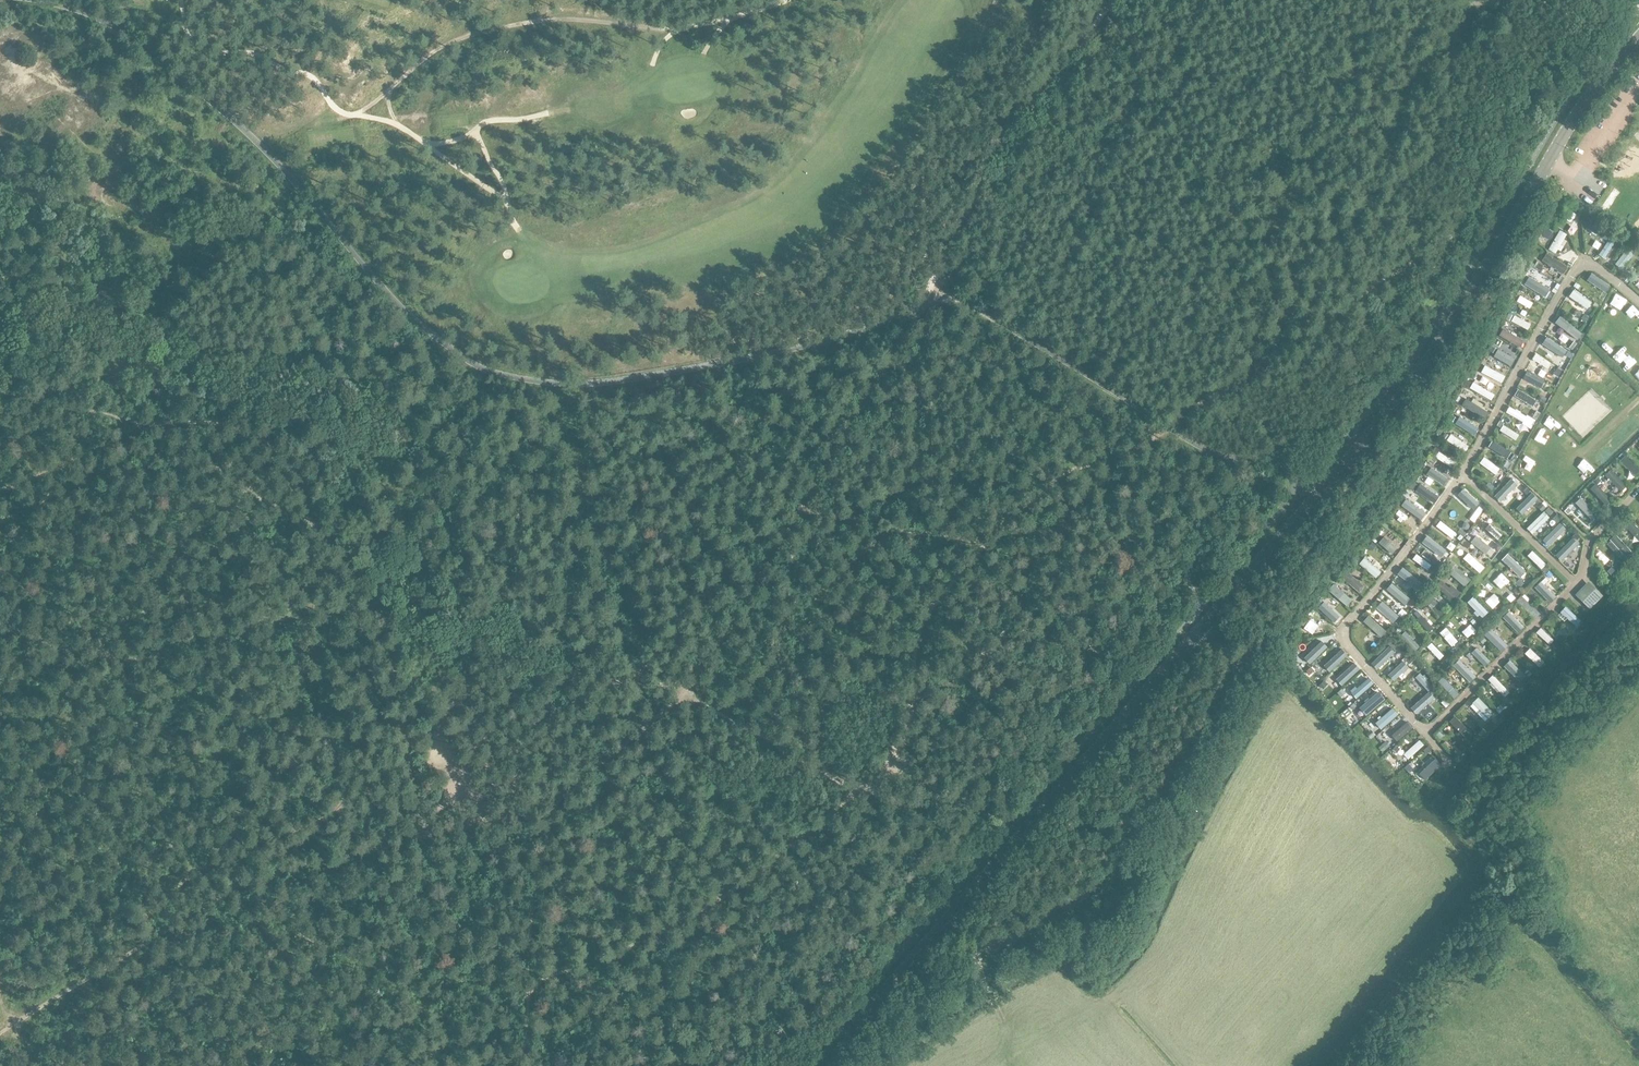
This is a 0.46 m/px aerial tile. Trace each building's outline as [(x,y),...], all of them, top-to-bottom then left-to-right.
[(1609,234),(1590,222),(1586,228),(1606,239),(1609,234)] [(1555,253),(1566,234),(1558,229),(1547,249),(1555,253)] [(1615,242),(1609,238),(1598,254),(1604,258),(1615,242)] [(1635,251),(1628,245),(1614,263),(1621,269),(1635,251)] [(1562,274),(1567,266),(1546,252),(1541,260),(1562,274)] [(1609,285),(1590,273),(1586,280),(1605,292),(1609,285)] [(1544,297),(1549,289),(1528,276),(1524,284),(1544,297)] [(1591,302),(1573,289),(1568,296),(1586,309),(1591,302)] [(1529,308),(1532,302),(1519,295),(1516,301),(1529,308)] [(1581,333),(1559,315),(1554,321),(1576,339),(1581,333)] [(1519,347),(1523,340),(1502,328),(1498,335),(1519,347)] [(1566,350),(1546,337),(1541,344),(1562,357),(1566,350)] [(1510,366),(1514,358),(1497,349),(1493,356),(1510,366)] [(1549,363),(1534,353),(1531,359),(1545,369),(1549,363)] [(1544,380),(1525,370),(1521,378),(1540,388),(1544,380)] [(1491,400),(1494,394),(1472,382),(1469,388),(1491,400)] [(1536,400),(1517,389),(1513,395),(1532,407),(1536,400)] [(1484,418),(1488,411),(1465,398),(1461,405),(1484,418)] [(1525,415),(1508,406),(1505,412),(1522,422),(1525,415)] [(1473,434),(1478,427),(1459,415),(1454,423),(1473,434)] [(1518,434),(1502,424),(1498,430),(1514,440),(1518,434)] [(1463,451),(1467,445),(1450,434),(1446,440),(1463,451)] [(1510,452),(1491,439),(1487,446),(1505,459),(1510,452)] [(1451,468),(1455,462),(1438,451),(1434,457),(1451,468)] [(1625,455),(1619,460),(1636,477),(1638,474),(1638,469),(1625,455)] [(1499,468),(1483,456),(1478,463),(1494,474),(1499,468)] [(1443,485),(1447,478),(1430,467),(1426,474),(1443,485)] [(1626,486),(1610,469),(1604,474),(1620,491),(1626,486)] [(1517,485),(1510,478),(1493,496),(1499,503),(1517,485)] [(1611,500),(1595,483),(1590,488),(1605,505),(1611,500)] [(1432,502),(1437,495),(1420,484),(1415,490),(1432,502)] [(1478,503),(1462,488),(1456,494),(1472,509),(1478,503)] [(1538,499),(1531,493),(1516,508),(1522,515),(1538,499)] [(1596,514),(1580,497),(1575,503),(1591,519),(1596,514)] [(1420,518),(1424,512),(1405,498),(1400,505),(1420,518)] [(1549,518),(1543,511),(1525,528),(1531,534),(1549,518)] [(1455,533),(1440,520),(1435,525),(1450,538),(1455,533)] [(1630,520),(1624,525),(1638,542),(1638,530),(1630,520)] [(1506,537),(1488,521),(1482,528),(1501,544),(1506,537)] [(1565,529),(1558,523),(1542,540),(1548,546),(1565,529)] [(1631,550),(1614,533),(1608,539),(1625,556),(1631,550)] [(1489,547),(1474,535),(1469,541),(1484,554),(1489,547)] [(1392,554),(1397,547),(1384,536),(1378,543),(1392,554)] [(1446,550),(1425,536),(1420,543),(1441,557),(1446,550)] [(1578,544),(1572,538),(1556,553),(1562,560),(1578,544)] [(1545,564),(1531,550),(1526,556),(1540,569),(1545,564)] [(1484,567),(1468,552),(1462,558),(1478,573),(1484,567)] [(1430,565),(1415,553),(1411,559),(1426,570),(1430,565)] [(1525,570),(1506,553),(1500,559),(1518,577),(1525,570)] [(1375,577),(1380,571),(1363,557),(1358,563),(1375,577)] [(1470,580),(1454,565),(1447,572),(1464,587),(1470,580)] [(1421,582),(1402,567),(1397,573),(1416,589),(1421,582)] [(1457,595),(1441,580),(1435,586),(1452,601),(1457,595)] [(1555,597),(1540,581),(1533,587),(1549,603),(1555,597)] [(1603,596),(1587,581),(1574,594),(1590,609),(1603,596)] [(1409,599),(1390,582),(1385,589),(1404,605),(1409,599)] [(1352,600),(1333,583),(1328,590),(1346,606),(1352,600)] [(1539,613),(1520,595),(1515,601),(1533,619),(1539,613)] [(1487,612),(1473,596),(1467,601),(1481,617),(1487,612)] [(1339,615),(1323,601),(1317,607),(1333,622),(1339,615)] [(1398,616),(1381,601),(1375,607),(1392,622),(1398,616)] [(1581,621),(1565,606),(1560,611),(1576,626),(1581,621)] [(1433,628),(1417,610),(1412,615),(1428,632),(1433,628)] [(1523,626),(1508,611),(1501,617),(1517,632),(1523,626)] [(1385,631),(1368,615),(1362,621),(1380,637),(1385,631)] [(1457,642),(1445,627),(1439,632),(1451,647),(1457,642)] [(1553,640),(1539,627),(1535,632),(1549,645),(1553,640)] [(1507,646),(1489,628),(1483,634),(1501,652),(1507,646)] [(1419,647),(1404,631),(1398,636),(1413,652),(1419,647)] [(1327,647),(1321,641),(1303,658),(1308,664),(1327,647)] [(1443,655),(1431,642),(1426,647),(1439,660),(1443,655)] [(1394,653),(1387,646),(1370,663),(1376,670),(1394,653)] [(1489,661),(1476,647),(1471,652),(1484,666),(1489,661)] [(1544,661),(1529,648),(1524,653),(1538,667),(1544,661)] [(1347,655),(1341,649),(1324,665),(1330,671),(1347,655)] [(1476,677),(1459,659),(1452,665),(1469,683),(1476,677)] [(1525,676),(1509,659),(1503,666),(1519,682),(1525,676)] [(1408,667),(1402,661),(1387,674),(1393,681),(1408,667)] [(1342,686),(1359,669),(1353,663),(1336,679),(1342,686)] [(1432,686),(1419,673),(1414,678),(1427,691),(1432,686)] [(1509,692),(1493,674),(1487,679),(1503,697),(1509,692)] [(1458,694),(1443,676),(1437,681),(1452,699),(1458,694)] [(1372,684),(1367,678),(1350,693),(1355,699),(1372,684)] [(1384,699),(1378,692),(1358,708),(1365,715),(1384,699)] [(1433,698),(1428,692),(1410,708),(1415,714),(1433,698)] [(1493,713),(1477,697),(1471,702),(1487,719),(1493,713)] [(1397,714),(1392,708),(1375,723),(1380,729),(1397,714)] [(1470,732),(1454,715),(1448,721),(1465,738),(1470,732)] [(1412,728),(1406,721),(1391,734),(1397,741),(1412,728)] [(1425,742),(1420,736),(1411,743),(1416,749),(1425,742)] [(1441,765),(1435,758),(1418,773),(1424,779),(1441,765)]
